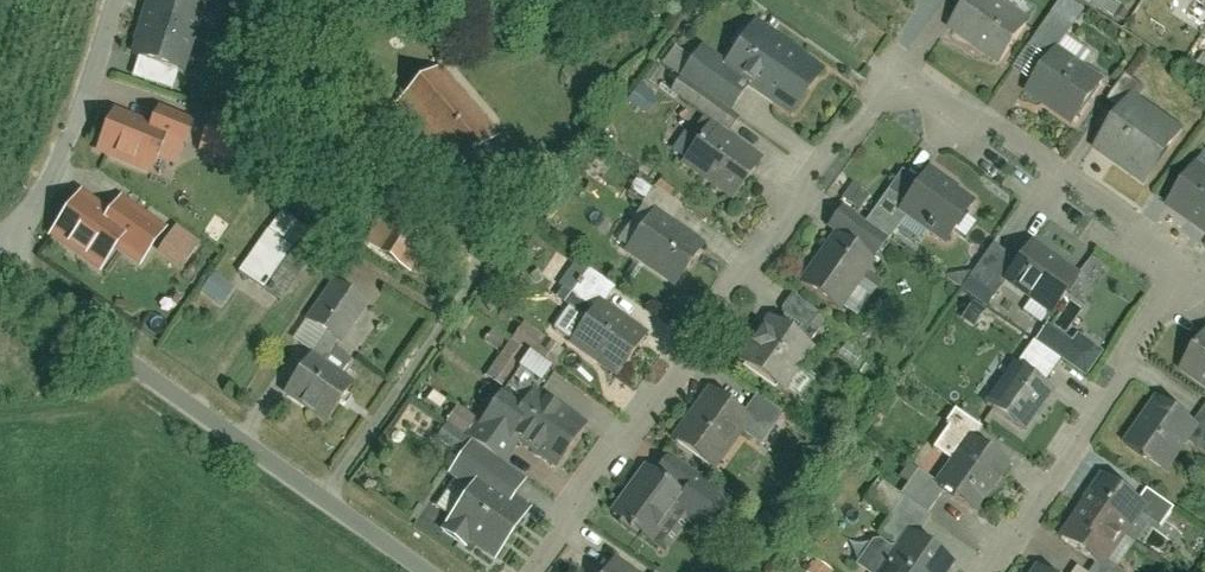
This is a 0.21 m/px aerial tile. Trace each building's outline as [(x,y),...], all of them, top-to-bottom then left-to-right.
[(182,88),(209,0),(165,0),(141,76),(182,88)] [(953,6),(964,14),(955,27),(1000,61),(1029,22),(1000,0),(957,0),(953,6)] [(1083,124),(1110,78),(1064,52),(1078,28),(1054,13),(1028,58),(1042,66),(1027,92),(1033,95),(1083,124)] [(678,160),(730,199),(759,159),(725,134),(737,119),(728,112),(746,87),(784,116),(821,67),(754,17),(721,60),(701,44),(665,92),(706,123),(678,160)] [(1191,71),(1204,81),(1204,52),(1191,71)] [(438,68),(398,104),(455,169),(496,133),(438,68)] [(1185,130),(1142,98),(1100,154),(1144,186),(1185,130)] [(117,106),(99,148),(163,175),(181,133),(117,106)] [(953,189),(956,185),(928,167),(899,210),(946,241),(972,202),(953,189)] [(1170,214),(1204,240),(1204,167),(1170,214)] [(858,183),(849,200),(878,216),(887,199),(858,183)] [(125,212),(89,189),(56,240),(108,273),(136,254),(148,262),(171,228),(131,202),(125,212)] [(702,245),(661,215),(625,263),(666,293),(702,245)] [(385,218),(369,244),(412,270),(428,244),(385,218)] [(247,270),(274,291),(312,243),(285,222),(247,270)] [(836,234),(801,284),(839,310),(874,260),(836,234)] [(1091,269),(1050,243),(1027,279),(1069,305),(1091,269)] [(209,289),(230,303),(243,283),(222,269),(209,289)] [(363,391),(333,373),(371,310),(331,285),(306,325),(322,335),(285,394),(340,428),(363,391)] [(644,339),(599,305),(564,352),(609,385),(644,339)] [(767,403),(811,339),(778,317),(734,380),(767,403)] [(1184,373),(1204,386),(1204,339),(1184,373)] [(1075,371),(1027,341),(981,415),(1029,445),(1075,371)] [(585,427),(540,396),(556,373),(513,343),(488,378),(525,403),(520,411),(501,398),(471,439),(473,441),(501,460),(516,438),(557,467),(585,427)] [(748,416),(713,390),(675,441),(710,467),(748,416)] [(1137,452),(1173,473),(1188,448),(1204,458),(1204,412),(1204,411),(1197,423),(1165,404),(1137,452)] [(1019,461),(971,430),(934,488),(983,519),(1019,461)] [(470,539),(497,557),(528,512),(486,483),(501,460),(473,441),(449,475),(472,490),(443,532),(465,547),(470,539)] [(648,448),(606,513),(645,539),(663,511),(695,531),(718,494),(648,448)] [(1096,571),(1103,571),(1146,508),(1104,480),(1059,547),(1096,571)] [(966,545),(902,499),(878,533),(907,553),(894,571),(947,571),(966,545)] [(617,564),(611,571),(629,571),(617,564)]
